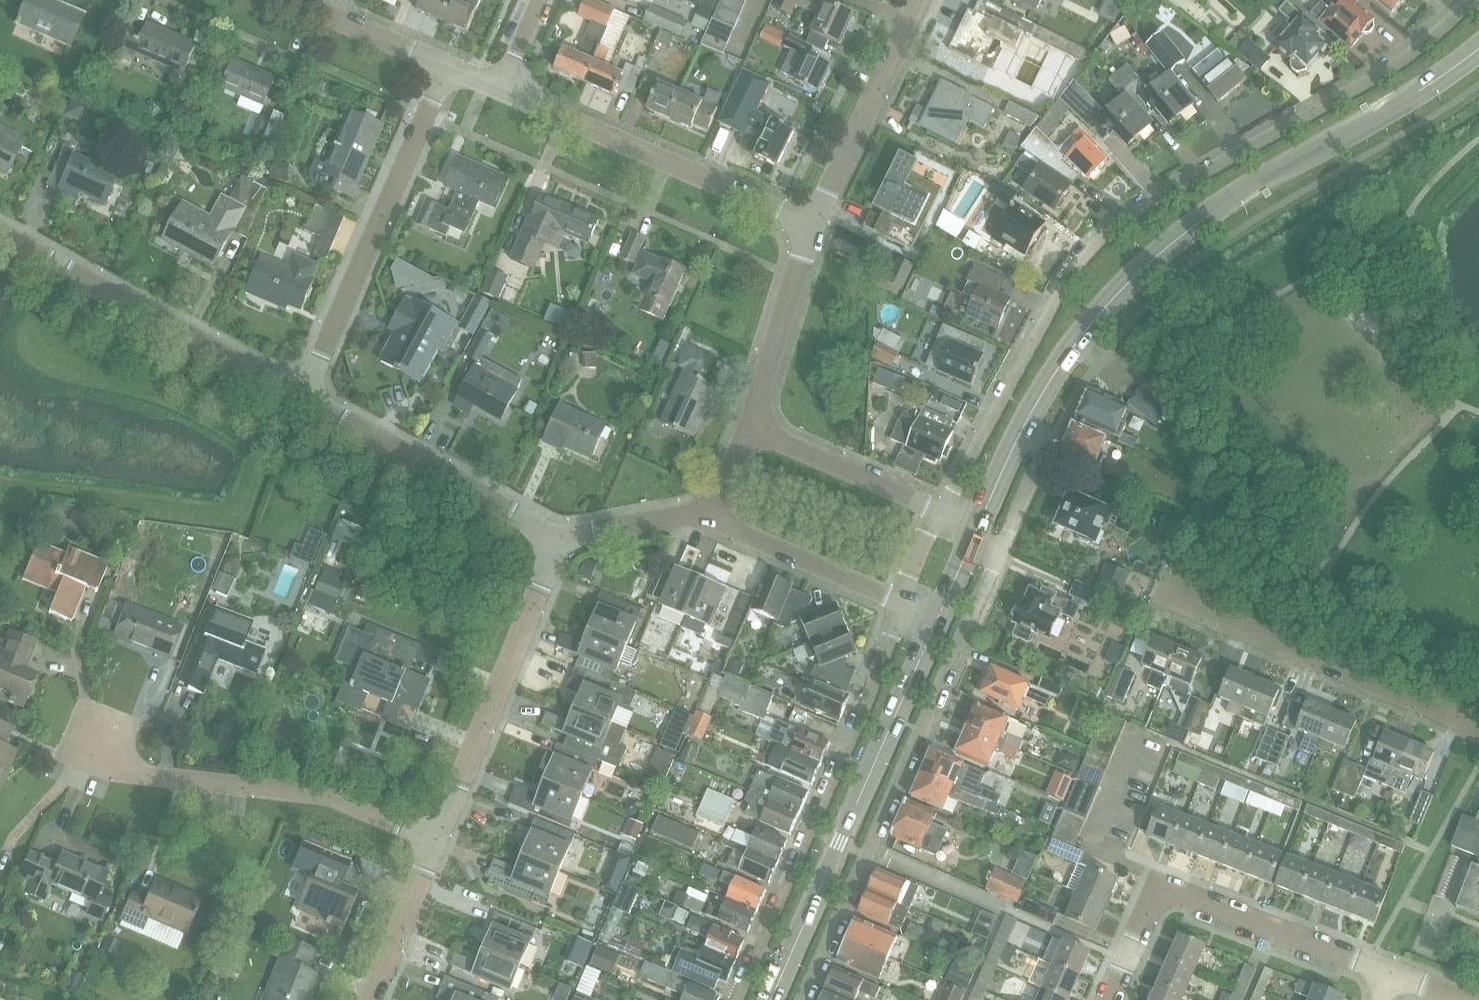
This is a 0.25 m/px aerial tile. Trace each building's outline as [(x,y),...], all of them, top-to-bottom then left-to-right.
[(76,34),(84,15),(48,0),(26,0),(16,23),(70,46),(76,34)] [(443,22),(453,0),(422,0),(417,11),(443,22)] [(443,22),(468,33),(482,0),(453,0),(443,22)] [(606,35),(608,29),(607,29),(614,10),(590,0),(586,0),(579,17),(593,23),(578,56),(565,50),(556,70),(585,83),(606,35)] [(743,8),(724,0),(721,0),(717,11),(738,20),(743,8)] [(747,0),(724,0),(743,8),(747,0)] [(795,5),(819,16),(811,33),(830,41),(842,46),(855,16),(818,0),(778,0),(775,8),(790,15),(795,5)] [(1037,13),(1043,0),(1011,0),(1037,13)] [(1312,14),(1321,22),(1320,23),(1337,37),(1351,50),(1364,36),(1370,36),(1375,30),(1376,23),(1361,10),(1356,6),(1359,3),(1355,0),(1324,0),(1312,14)] [(1376,3),(1391,15),(1404,0),(1373,0),(1376,3)] [(1293,29),(1277,47),(1292,60),(1292,65),(1291,69),(1297,74),(1304,75),(1308,70),(1309,70),(1328,48),(1316,38),(1320,33),(1287,4),(1279,13),(1290,22),(1287,24),(1293,29)] [(680,36),(687,23),(651,7),(645,20),(680,36)] [(707,33),(712,22),(715,14),(700,7),(692,26),(707,33)] [(733,31),(738,20),(717,11),(715,14),(712,22),(733,31)] [(950,52),(967,60),(993,72),(1006,45),(1016,50),(1024,34),(1089,65),(1094,54),(1014,15),(1009,26),(995,20),(993,24),(969,12),(950,52)] [(728,43),(733,31),(712,22),(707,33),(707,34),(728,43)] [(184,74),(188,64),(196,45),(149,25),(145,34),(131,27),(120,51),(136,58),(138,54),(184,74)] [(1126,27),(1111,35),(1118,47),(1132,39),(1126,27)] [(671,48),(676,37),(661,31),(656,41),(671,48)] [(1270,59),(1256,46),(1240,32),(1230,44),(1260,71),(1270,59)] [(830,41),(811,33),(806,44),(824,53),(830,41)] [(723,55),(728,43),(707,34),(702,45),(723,55)] [(1185,62),(1163,34),(1147,47),(1150,50),(1170,75),(1185,62)] [(618,87),(622,77),(623,74),(603,65),(615,39),(606,35),(585,83),(614,96),(618,87)] [(791,53),(781,73),(797,80),(796,82),(820,94),(832,67),(830,66),(834,57),(824,53),(806,44),(791,36),(784,50),(791,53)] [(1140,37),(1133,42),(1144,55),(1150,50),(1147,47),(1140,37)] [(1218,103),(1237,89),(1247,81),(1229,58),(1227,60),(1220,50),(1193,71),(1218,103)] [(640,57),(635,68),(642,71),(647,60),(640,57)] [(223,88),(242,96),(238,106),(260,115),(276,79),(234,62),(223,88)] [(622,77),(618,87),(632,94),(642,71),(635,68),(628,65),(623,74),(622,77)] [(1194,104),(1181,89),(1169,75),(1150,92),(1127,65),(1110,80),(1125,98),(1127,97),(1146,118),(1157,109),(1171,124),(1194,104)] [(720,122),(745,134),(741,143),(744,150),(778,167),(795,132),(756,112),(770,85),(745,72),(720,122)] [(647,110),(670,120),(681,92),(645,76),(639,90),(653,96),(647,110)] [(1125,98),(1105,116),(1096,106),(1097,105),(1076,80),(1061,99),(1071,109),(1103,142),(1116,131),(1128,145),(1152,125),(1146,118),(1127,97),(1125,98)] [(913,122),(931,131),(957,144),(968,121),(984,129),(994,109),(942,83),(928,112),(919,107),(908,130),(909,130),(913,122)] [(708,131),(716,112),(718,108),(681,92),(670,120),(692,129),(694,125),(708,131)] [(1061,99),(1051,111),(1062,120),(1071,109),(1061,99)] [(70,100),(63,115),(78,122),(84,107),(70,100)] [(1030,127),(1038,117),(1009,103),(1004,114),(1030,127)] [(351,112),(343,130),(338,143),(368,156),(370,152),(372,153),(384,126),(351,112)] [(275,113),(271,122),(259,117),(250,140),(270,148),(283,117),(275,113)] [(7,173),(25,139),(0,126),(0,170),(7,173)] [(1028,150),(1027,153),(1073,184),(1082,175),(1089,181),(1107,162),(1095,150),(1098,147),(1081,130),(1060,151),(1041,133),(1036,140),(1028,150)] [(1021,138),(1010,133),(1003,148),(1013,153),(1021,138)] [(368,156),(338,143),(328,167),(316,162),(311,172),(311,176),(312,180),(315,183),(335,191),(355,199),(360,188),(355,186),(368,156)] [(170,144),(166,154),(174,158),(178,148),(170,144)] [(105,204),(113,186),(117,176),(74,157),(77,151),(64,146),(46,187),(74,199),(77,192),(105,204)] [(887,207),(874,233),(912,252),(942,191),(905,173),(912,159),(900,153),(877,202),(887,207)] [(1026,191),(1039,200),(1055,211),(1071,189),(1024,156),(1017,166),(1035,179),(1026,191)] [(164,159),(159,168),(168,172),(172,163),(164,159)] [(494,208),(499,198),(507,179),(459,159),(447,187),(458,191),(450,210),(428,201),(417,225),(447,238),(451,229),(464,234),(478,201),(494,208)] [(159,168),(154,179),(163,183),(168,172),(159,168)] [(1010,205),(1017,193),(997,180),(989,192),(1010,205)] [(174,223),(165,240),(214,267),(223,249),(232,232),(247,240),(257,215),(255,214),(267,190),(255,184),(242,208),(224,198),(213,219),(184,204),(174,223)] [(559,248),(565,235),(588,245),(599,220),(543,195),(532,221),(529,220),(512,260),(535,271),(548,243),(559,248)] [(347,218),(318,205),(306,231),(322,238),(315,255),(328,260),(347,218)] [(1000,227),(993,238),(1009,248),(1010,245),(1027,255),(1030,251),(1033,254),(1046,233),(1043,231),(1047,224),(1018,206),(1003,229),(1000,227)] [(963,216),(956,230),(976,239),(982,224),(963,216)] [(634,265),(637,258),(645,240),(633,234),(622,259),(634,265)] [(644,253),(636,271),(634,275),(652,283),(640,310),(664,321),(686,271),(662,260),(662,261),(644,253)] [(318,266),(300,259),(295,256),(289,269),(263,257),(248,293),(285,308),(287,304),(302,310),(314,280),(313,280),(318,266)] [(902,290),(914,266),(899,259),(888,283),(902,290)] [(397,260),(392,271),(394,279),(419,272),(397,260)] [(969,316),(980,321),(998,329),(1011,301),(991,292),(997,278),(979,270),(975,267),(968,282),(969,283),(963,295),(975,301),(969,316)] [(481,293),(499,300),(508,278),(491,271),(481,293)] [(473,276),(464,280),(468,287),(476,284),(473,276)] [(474,335),(491,304),(477,298),(461,328),(474,335)] [(419,379),(429,362),(436,348),(441,350),(455,324),(423,306),(422,310),(407,302),(392,329),(400,333),(383,362),(407,375),(408,373),(419,379)] [(933,306),(930,314),(940,319),(943,311),(933,306)] [(492,310),(482,329),(499,338),(509,320),(492,310)] [(945,326),(928,366),(940,370),(939,373),(954,379),(972,387),(985,357),(982,356),(987,344),(945,326)] [(875,329),(874,339),(879,341),(883,333),(875,329)] [(479,363),(493,338),(482,332),(469,358),(479,363)] [(900,353),(897,352),(880,343),(872,357),(892,367),(900,353)] [(712,359),(689,348),(681,365),(689,368),(675,398),(674,398),(663,423),(693,437),(708,403),(710,404),(717,388),(703,381),(712,359)] [(602,369),(604,357),(588,355),(587,367),(602,369)] [(502,420),(512,403),(516,394),(489,379),(492,375),(477,367),(455,406),(470,414),(475,405),(502,420)] [(879,370),(874,384),(886,388),(891,374),(879,370)] [(1168,398),(1175,382),(1157,374),(1150,391),(1168,398)] [(1128,408),(1088,391),(1076,420),(1120,439),(1118,443),(1134,450),(1137,442),(1122,436),(1127,425),(1121,423),(1128,408)] [(1139,391),(1129,405),(1156,425),(1166,411),(1139,391)] [(954,401),(951,409),(960,413),(963,405),(954,401)] [(531,402),(525,412),(532,416),(538,406),(531,402)] [(592,459),(600,441),(606,428),(560,407),(544,442),(563,451),(565,447),(592,459)] [(900,422),(892,440),(908,447),(928,456),(927,459),(936,463),(937,459),(941,461),(942,457),(946,459),(950,450),(946,449),(953,433),(949,431),(953,422),(924,410),(921,418),(904,411),(900,422)] [(1106,439),(1092,433),(1074,425),(1062,451),(1099,467),(1105,454),(1101,452),(1106,439)] [(1104,473),(1121,481),(1124,473),(1107,466),(1104,473)] [(1094,546),(1102,527),(1104,522),(1107,523),(1112,512),(1070,494),(1062,513),(1053,517),(1056,526),(1079,536),(1077,538),(1094,546)] [(1130,533),(1134,522),(1120,516),(1115,527),(1130,533)] [(311,528),(304,547),(320,554),(328,535),(311,528)] [(97,592),(105,574),(108,565),(68,549),(66,556),(39,545),(25,582),(57,595),(49,613),(71,622),(85,588),(97,592)] [(662,606),(686,617),(699,587),(687,582),(700,552),(688,547),(662,606)] [(586,560),(580,575),(591,579),(597,564),(586,560)] [(1130,575),(1107,565),(1097,589),(1120,598),(1130,575)] [(235,579),(224,575),(216,593),(226,597),(235,579)] [(329,593),(353,604),(362,586),(338,575),(329,593)] [(755,599),(750,610),(777,622),(775,626),(782,629),(801,621),(814,614),(811,606),(813,599),(790,589),(791,585),(766,575),(755,599)] [(732,651),(750,610),(755,599),(718,583),(713,593),(699,587),(686,617),(709,627),(704,639),(732,651)] [(1013,610),(1012,615),(1016,619),(1014,623),(1018,625),(1014,634),(1015,636),(1031,643),(1032,642),(1037,631),(1051,638),(1061,613),(1074,619),(1079,608),(1083,609),(1086,602),(1090,604),(1096,592),(1077,584),(1071,597),(1076,599),(1073,605),(1059,599),(1061,594),(1047,587),(1043,595),(1031,590),(1025,605),(1022,604),(1022,605),(1017,605),(1013,610)] [(628,646),(642,610),(602,593),(592,616),(602,620),(597,634),(628,646)] [(837,605),(814,614),(801,621),(811,644),(804,647),(810,661),(817,658),(820,667),(843,658),(857,652),(837,605)] [(170,659),(177,641),(182,628),(127,606),(115,638),(170,659)] [(255,674),(262,655),(242,647),(252,621),(216,607),(204,638),(207,639),(188,689),(203,695),(217,659),(255,674)] [(101,617),(96,629),(108,634),(113,622),(101,617)] [(442,655),(410,642),(369,626),(364,638),(369,640),(361,661),(355,659),(338,702),(359,710),(368,690),(393,701),(385,721),(410,731),(427,691),(403,681),(417,647),(441,656),(442,655)] [(18,636),(12,634),(1,659),(0,659),(0,699),(20,707),(34,674),(25,670),(36,644),(18,636)] [(589,673),(628,688),(633,691),(636,683),(616,674),(621,663),(631,667),(637,664),(641,653),(627,648),(628,646),(597,634),(592,647),(562,635),(557,646),(594,662),(589,673)] [(1146,686),(1161,692),(1164,687),(1163,686),(1178,648),(1154,638),(1143,667),(1152,671),(1146,686)] [(1178,648),(1163,686),(1164,687),(1171,690),(1183,716),(1179,727),(1189,731),(1190,732),(1202,702),(1191,698),(1194,691),(1191,688),(1203,658),(1178,648)] [(824,718),(840,725),(850,699),(846,697),(856,673),(848,670),(843,658),(820,667),(815,669),(810,682),(813,684),(803,709),(814,714),(815,713),(825,716),(824,718)] [(732,661),(728,671),(739,676),(743,666),(732,661)] [(589,673),(572,666),(563,688),(588,699),(583,711),(613,724),(628,688),(589,673)] [(1119,668),(1107,697),(1112,700),(1123,704),(1135,675),(1124,670),(1119,668)] [(983,694),(1001,702),(1002,702),(1000,706),(1017,713),(1025,695),(1047,705),(1051,695),(1059,698),(1063,687),(1043,679),(1038,690),(993,670),(983,694)] [(1232,670),(1224,689),(1219,700),(1229,704),(1226,712),(1240,718),(1255,680),(1232,670)] [(715,675),(708,690),(719,694),(726,679),(715,675)] [(774,698),(727,677),(726,679),(719,694),(718,697),(743,708),(741,711),(764,721),(774,698)] [(1280,690),(1255,680),(1240,718),(1254,723),(1257,715),(1268,719),(1280,690)] [(1189,731),(1183,746),(1199,753),(1205,738),(1200,736),(1212,707),(1202,702),(1190,732),(1189,731)] [(1300,751),(1315,757),(1316,757),(1319,750),(1318,749),(1333,712),(1309,702),(1297,731),(1306,735),(1300,751)] [(1023,742),(1022,741),(1028,727),(978,705),(968,729),(1019,751),(1023,742)] [(613,724),(583,711),(577,725),(547,713),(542,725),(569,736),(565,747),(557,744),(548,767),(558,771),(553,784),(584,796),(591,799),(593,798),(597,788),(596,785),(590,782),(598,761),(620,769),(628,749),(621,746),(628,730),(613,724)] [(713,719),(698,712),(695,717),(694,717),(687,734),(702,741),(713,719)] [(1333,712),(1318,749),(1319,750),(1332,755),(1336,747),(1345,751),(1357,722),(1333,712)] [(1120,737),(1126,723),(1105,714),(1099,728),(1120,737)] [(831,744),(785,724),(778,721),(769,741),(772,743),(822,764),(831,744)] [(0,724),(0,777),(2,773),(5,774),(15,751),(3,747),(11,729),(0,724)] [(1114,751),(1120,737),(1099,728),(1093,742),(1114,751)] [(1015,760),(1019,751),(968,729),(958,752),(989,766),(996,751),(1015,760)] [(1256,759),(1267,763),(1278,734),(1268,730),(1256,759)] [(1277,768),(1289,739),(1278,734),(1267,763),(1277,768)] [(1355,800),(1364,778),(1392,790),(1392,789),(1411,744),(1386,734),(1375,762),(1372,760),(1367,772),(1355,768),(1344,795),(1355,800)] [(1108,765),(1114,751),(1093,742),(1087,756),(1108,765)] [(692,767),(700,748),(688,743),(679,761),(692,767)] [(753,760),(812,786),(822,764),(772,743),(768,754),(758,750),(753,760)] [(1422,783),(1427,772),(1434,754),(1411,744),(1392,789),(1406,794),(1412,779),(1422,783)] [(660,749),(656,759),(659,761),(670,766),(671,766),(675,756),(660,749)] [(932,751),(922,774),(986,802),(990,792),(980,788),(986,774),(963,764),(951,758),(932,751)] [(1061,753),(1056,765),(1076,773),(1081,761),(1061,753)] [(1202,772),(1206,764),(1182,754),(1178,762),(1202,772)] [(1102,779),(1108,765),(1087,756),(1081,770),(1102,779)] [(382,760),(376,775),(386,779),(392,764),(382,760)] [(1333,791),(1344,795),(1355,768),(1345,763),(1333,791)] [(1206,764),(1202,772),(1198,783),(1215,790),(1219,780),(1225,782),(1229,773),(1206,764)] [(1267,765),(1263,775),(1270,777),(1274,768),(1267,765)] [(1097,793),(1102,779),(1081,770),(1075,784),(1097,793)] [(809,793),(791,785),(759,771),(751,791),(801,813),(809,793)] [(1233,800),(1238,788),(1249,792),(1252,783),(1229,773),(1225,782),(1227,783),(1222,796),(1233,800)] [(922,774),(912,797),(944,811),(950,797),(983,811),(983,810),(998,816),(1002,808),(986,802),(922,774)] [(1258,809),(1263,798),(1272,802),(1276,793),(1252,783),(1249,792),(1251,793),(1247,804),(1258,809)] [(510,803),(570,828),(584,796),(553,784),(547,797),(517,785),(510,803)] [(1052,784),(1047,795),(1064,802),(1069,791),(1052,784)] [(1091,807),(1097,793),(1075,784),(1069,798),(1091,807)] [(709,791),(705,801),(731,812),(735,802),(709,791)] [(745,815),(791,835),(801,813),(751,791),(746,801),(751,803),(745,815)] [(1276,793),(1272,802),(1296,812),(1300,803),(1276,793)] [(1422,827),(1434,798),(1423,794),(1411,823),(1422,827)] [(1085,821),(1091,807),(1069,798),(1063,812),(1085,821)] [(723,828),(731,812),(705,801),(698,816),(723,828)] [(908,801),(892,837),(895,838),(910,845),(922,850),(932,854),(938,857),(949,831),(943,829),(931,824),(936,813),(926,809),(908,801)] [(627,806),(626,811),(628,815),(633,817),(637,815),(639,810),(637,805),(632,803),(627,806)] [(1048,803),(1041,821),(1051,825),(1058,808),(1048,803)] [(1330,825),(1333,816),(1309,806),(1305,815),(1330,825)] [(1148,838),(1173,847),(1185,817),(1160,808),(1148,838)] [(1079,835),(1085,821),(1063,812),(1057,826),(1079,835)] [(1452,847),(1478,858),(1478,815),(1476,822),(1465,818),(1463,817),(1456,836),(1452,847)] [(700,834),(659,816),(652,832),(693,850),(700,834)] [(1333,816),(1330,825),(1314,863),(1322,866),(1338,828),(1353,834),(1357,826),(1333,816)] [(1173,847),(1198,857),(1209,826),(1185,817),(1173,847)] [(536,846),(531,858),(561,870),(575,835),(535,819),(526,842),(536,846)] [(637,842),(644,825),(631,820),(625,837),(637,842)] [(788,842),(770,834),(746,824),(743,832),(754,837),(749,850),(779,862),(788,842)] [(1073,849),(1079,835),(1057,826),(1051,840),(1073,849)] [(1209,826),(1198,857),(1222,866),(1233,836),(1209,826)] [(1357,826),(1353,834),(1377,844),(1381,836),(1357,826)] [(1233,836),(1222,866),(1246,875),(1258,845),(1233,836)] [(1381,836),(1377,844),(1402,855),(1406,846),(1381,836)] [(728,866),(770,884),(779,862),(749,850),(724,839),(722,844),(735,850),(728,866)] [(1073,849),(1051,840),(1046,852),(1079,866),(1084,854),(1073,849)] [(1283,855),(1258,845),(1246,875),(1271,885),(1283,855)] [(299,910),(322,920),(340,927),(355,891),(328,880),(337,859),(305,846),(296,868),(313,875),(299,910)] [(113,897),(100,891),(108,873),(63,854),(58,865),(29,852),(19,877),(28,881),(23,893),(45,902),(52,886),(89,902),(84,915),(102,922),(113,897)] [(1288,857),(1277,887),(1302,897),(1313,866),(1288,857)] [(489,884),(528,900),(546,907),(561,870),(531,858),(525,872),(495,860),(488,877),(492,878),(489,884)] [(716,882),(721,871),(704,864),(700,875),(716,882)] [(1477,869),(1473,867),(1464,890),(1457,909),(1478,917),(1478,865),(1477,869)] [(1302,897),(1326,906),(1337,876),(1313,866),(1302,897)] [(1027,883),(996,869),(986,890),(1018,904),(1027,883)] [(1089,869),(1079,893),(1107,905),(1117,881),(1089,869)] [(897,904),(909,909),(919,888),(877,870),(868,892),(897,904)] [(727,898),(758,912),(767,891),(725,873),(722,881),(733,886),(727,898)] [(608,875),(603,887),(618,894),(623,882),(608,875)] [(1326,906),(1350,915),(1362,885),(1337,876),(1326,906)] [(186,933),(192,918),(200,900),(184,893),(183,895),(156,883),(157,881),(156,881),(147,901),(133,895),(122,920),(143,929),(148,917),(186,933)] [(640,890),(631,886),(624,883),(613,907),(629,914),(640,890)] [(1375,925),(1382,906),(1386,895),(1362,885),(1350,915),(1375,925)] [(705,903),(689,896),(677,892),(673,903),(700,914),(705,903)] [(900,930),(904,921),(909,909),(897,904),(868,892),(859,912),(900,930)] [(1067,918),(1077,923),(1095,931),(1107,905),(1079,893),(1067,918)] [(706,915),(748,934),(758,912),(727,898),(722,911),(710,906),(706,915)] [(1026,900),(1021,912),(1053,925),(1058,914),(1026,900)] [(685,924),(690,913),(678,908),(673,919),(685,924)] [(623,915),(612,910),(598,941),(609,946),(623,915)] [(497,940),(492,953),(523,966),(537,930),(496,913),(487,936),(497,940)] [(982,913),(972,935),(988,942),(998,920),(982,913)] [(1007,916),(1006,918),(996,941),(1007,945),(1017,921),(1007,916)] [(745,941),(727,933),(692,917),(687,930),(708,939),(704,947),(737,961),(745,941)] [(888,958),(893,946),(897,937),(856,919),(847,940),(888,958)] [(1180,936),(1169,960),(1195,972),(1206,947),(1180,936)] [(611,942),(609,947),(639,960),(646,944),(631,937),(626,948),(611,942)] [(289,939),(280,961),(285,963),(269,999),(306,999),(308,999),(310,999),(320,977),(305,971),(314,949),(289,939)] [(879,979),(888,958),(847,940),(837,961),(879,979)] [(985,964),(996,969),(1007,945),(996,941),(985,964)] [(1064,942),(1054,966),(1080,978),(1090,953),(1064,942)] [(599,946),(591,965),(605,972),(614,952),(599,946)] [(727,983),(737,961),(704,947),(699,958),(677,949),(668,969),(667,970),(678,975),(715,991),(720,980),(727,983)] [(512,991),(523,966),(492,953),(486,966),(456,954),(451,966),(512,991)] [(721,998),(677,979),(678,975),(667,970),(668,969),(647,960),(641,973),(686,993),(683,999),(720,999),(721,998)] [(1185,996),(1195,972),(1169,960),(1159,984),(1185,996)] [(975,988),(986,993),(996,969),(985,964),(975,988)] [(1246,994),(1257,969),(1246,965),(1235,989),(1246,994)] [(1080,978),(1054,966),(1043,990),(1066,999),(1070,999),(1080,978)] [(1274,972),(1266,968),(1255,993),(1263,997),(1274,972)] [(825,989),(850,999),(856,999),(860,991),(863,993),(862,994),(875,999),(880,989),(834,969),(825,989)] [(72,973),(66,985),(77,989),(83,977),(72,973)] [(438,999),(500,999),(501,999),(492,995),(446,977),(437,999),(438,999)] [(1295,993),(1310,999),(1345,999),(1300,981),(1295,993)] [(554,999),(569,999),(573,989),(561,984),(554,999)] [(947,984),(940,999),(963,999),(966,993),(947,984)] [(1185,996),(1159,984),(1152,999),(1183,999),(1185,996)] [(495,988),(492,995),(501,999),(502,999),(505,992),(495,988)] [(986,993),(975,988),(970,999),(983,999),(986,993)] [(820,999),(850,999),(825,989),(820,999)] [(1246,994),(1235,989),(1230,999),(1243,999),(1246,994)] [(1039,999),(1066,999),(1043,990),(1039,999)]
